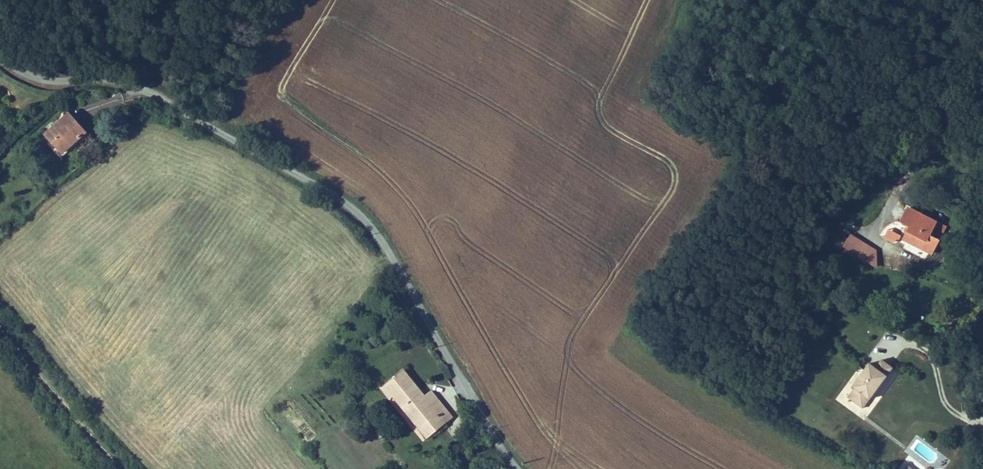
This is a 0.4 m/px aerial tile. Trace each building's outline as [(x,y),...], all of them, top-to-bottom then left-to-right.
[(78,121),(69,111),(45,132),(52,140),(63,153),(82,137),(73,126),(78,121)] [(87,132),(78,121),(73,126),(82,137),(87,132)] [(58,157),(63,153),(52,140),(47,145),(58,157)] [(935,236),(940,226),(911,210),(905,223),(914,228),(907,241),(938,257),(946,242),(935,236)] [(935,236),(946,242),(951,231),(940,226),(935,236)] [(883,256),(858,241),(851,253),(884,272),(883,256)] [(885,397),(902,373),(891,365),(885,373),(878,369),(862,392),(864,394),(870,398),(864,407),(873,414),(885,397)] [(404,402),(428,433),(447,419),(454,428),(461,423),(448,406),(439,394),(433,399),(414,373),(392,389),(402,403),(404,402)] [(864,407),(870,398),(864,394),(858,403),(864,407)] [(447,419),(428,433),(435,442),(454,428),(447,419)]
